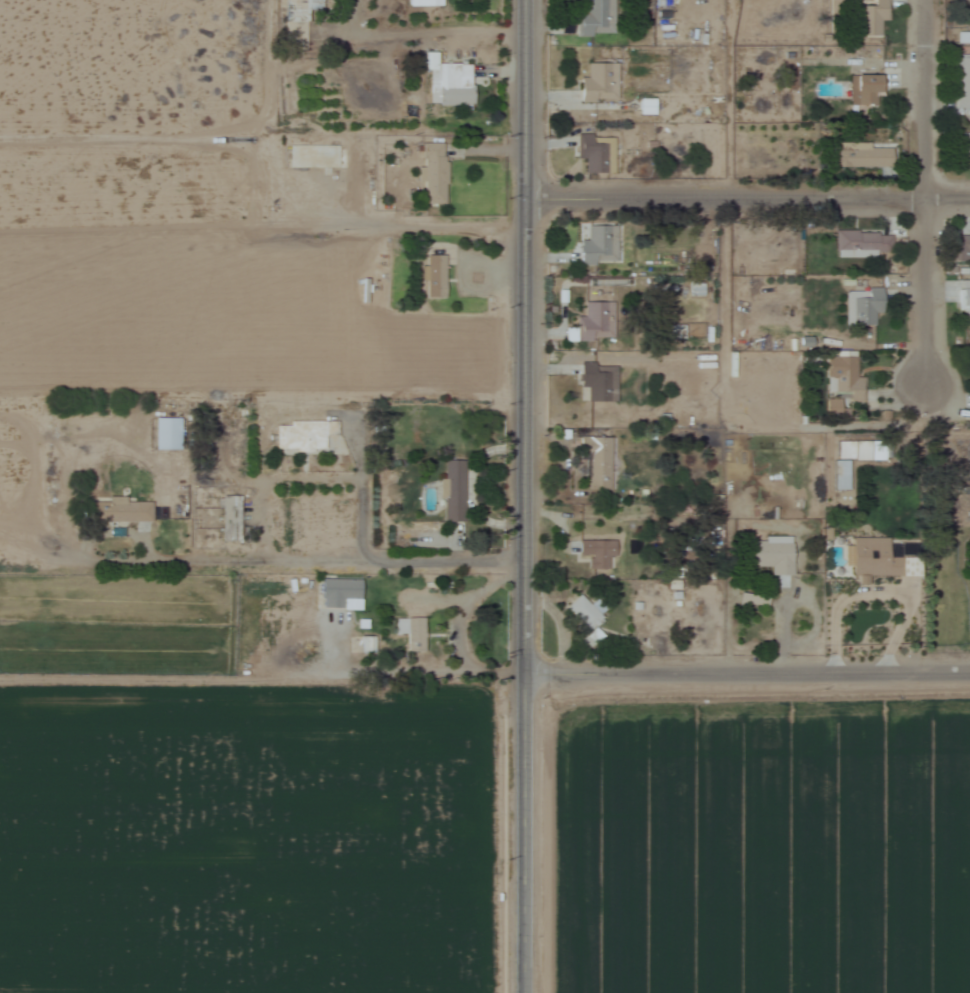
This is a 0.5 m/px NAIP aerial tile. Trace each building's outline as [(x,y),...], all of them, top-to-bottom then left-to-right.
[(584,14),(575,14),(575,36),(611,36),(611,0),(584,0),(584,14)] [(879,21),(887,21),(888,0),(868,0),(868,6),(853,6),(853,36),(878,36),(879,21)] [(470,107),(470,65),(435,64),(435,39),(421,39),(421,72),(429,72),(428,106),(470,107)] [(953,55),(954,108),(969,108),(969,55),(953,55)] [(577,103),(615,102),(614,64),(584,64),(584,77),(576,77),(577,103)] [(848,106),(875,106),(875,76),(848,76),(848,106)] [(652,115),(652,100),(637,100),(637,116),(652,115)] [(959,164),(969,164),(969,134),(959,134),(959,164)] [(583,174),(611,174),(611,137),(575,137),(575,158),(583,158),(583,174)] [(869,143),(828,143),(828,168),(893,168),(893,148),(869,148),(869,143)] [(290,169),(344,169),(344,145),(290,145),(290,169)] [(444,204),(444,145),(421,145),(420,204),(444,204)] [(614,225),(582,226),(582,243),(576,243),(576,266),(592,266),(592,263),(615,262),(614,225)] [(834,233),(834,258),(890,257),(890,232),(834,233)] [(953,232),(953,259),(969,259),(969,232),(953,232)] [(443,298),(443,256),(424,256),(424,298),(443,298)] [(880,313),(880,287),(865,287),(865,280),(852,280),(852,291),(844,291),(844,326),(873,325),(873,313),(880,313)] [(956,281),(956,307),(964,307),(964,321),(969,321),(969,281),(956,281)] [(612,340),(612,303),(582,302),(582,317),(575,317),(575,340),(612,340)] [(863,378),(855,378),(855,365),(826,365),(825,394),(847,394),(847,404),(863,404),(863,378)] [(577,388),(584,388),(584,402),(614,402),(614,366),(577,366),(577,388)] [(836,401),(825,401),(825,412),(835,412),(836,401)] [(179,419),(153,419),(153,451),(179,451),(179,419)] [(336,424),(275,422),(274,453),(324,454),(324,438),(336,438),(336,424)] [(609,438),(579,437),(577,492),(608,492),(609,438)] [(463,461),(441,461),(441,523),(463,523),(463,461)] [(219,497),(219,541),(238,541),(238,497),(219,497)] [(150,503),(124,503),(124,500),(88,500),(88,523),(150,523),(150,503)] [(849,578),(901,579),(901,545),(887,545),(887,539),(849,539),(849,578)] [(789,540),(743,540),(743,568),(769,568),(769,576),(789,576),(789,540)] [(342,609),(342,600),(361,600),(361,580),(320,580),(320,609),(342,609)] [(591,610),(576,594),(560,609),(583,633),(574,643),(582,651),(596,638),(587,628),(596,619),(590,612),(591,610)] [(422,619),(395,619),(395,635),(405,635),(405,653),(422,653),(422,619)] [(375,637),(361,637),(361,653),(375,653),(375,637)]
